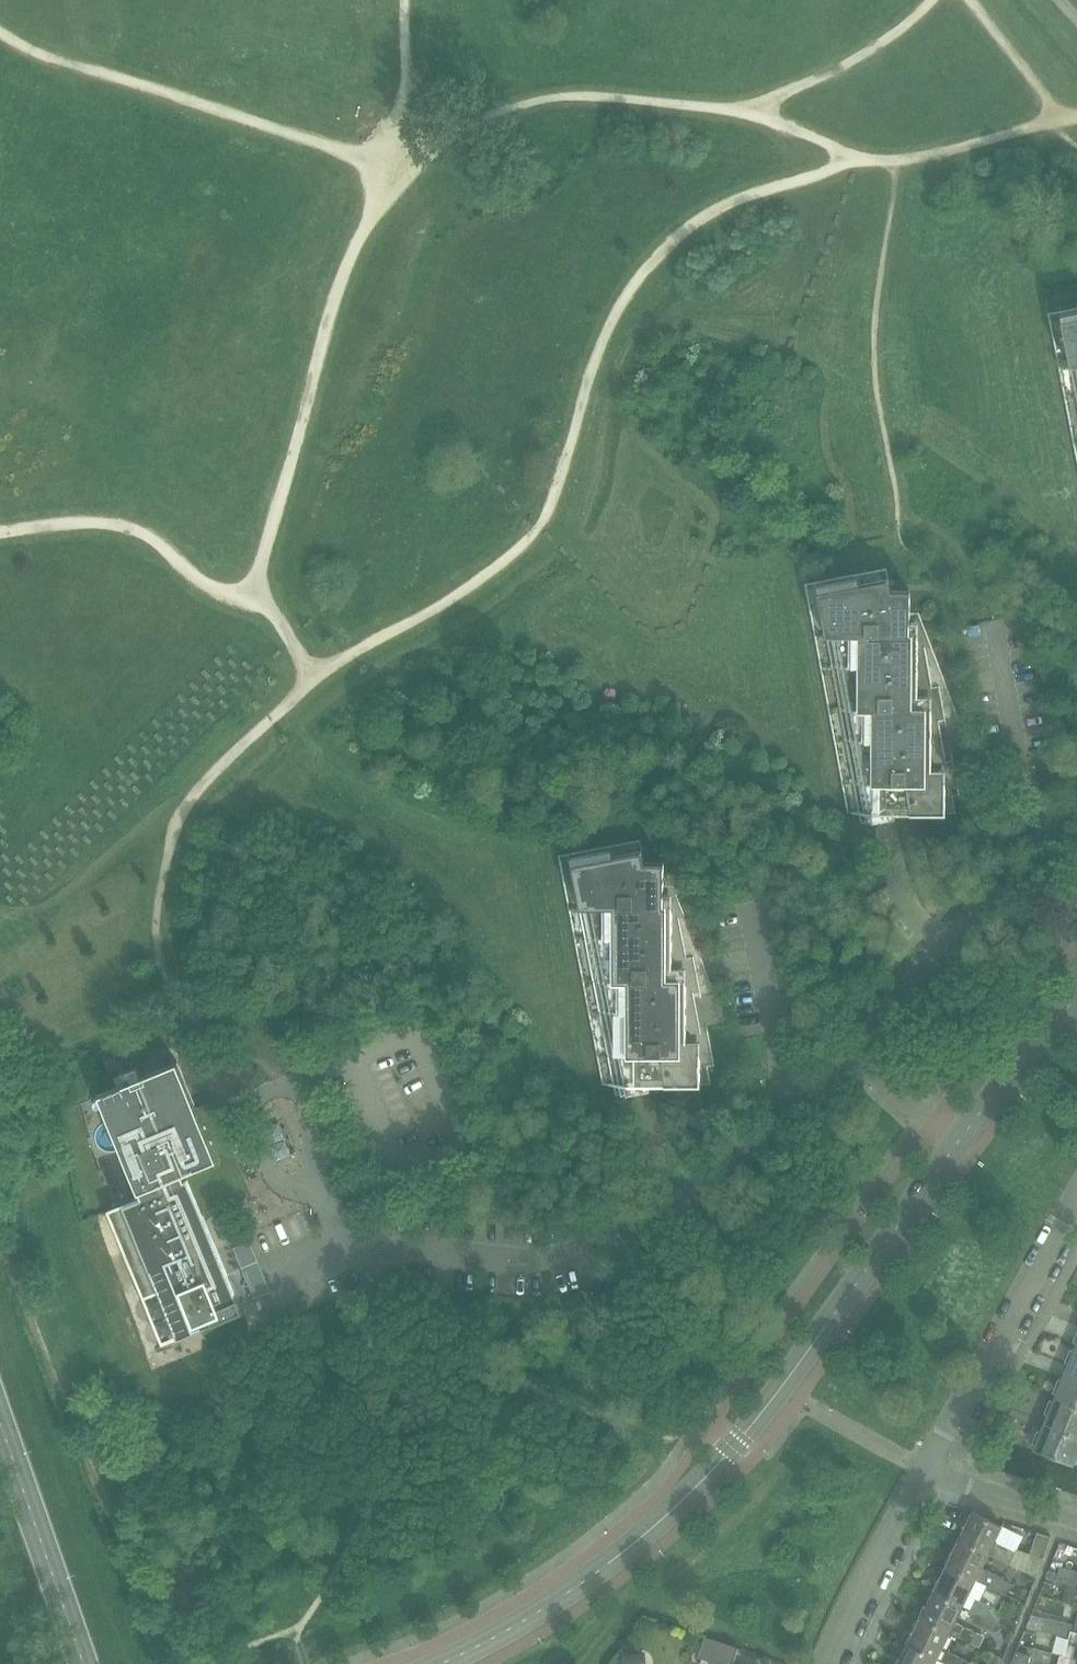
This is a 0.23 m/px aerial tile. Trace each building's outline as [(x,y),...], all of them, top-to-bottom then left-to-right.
[(1049,314),(1076,459),(1076,308),(1049,314)] [(850,813),(895,813),(913,814),(946,814),(946,781),(937,781),(937,770),(932,770),(932,708),(923,708),(923,696),(918,696),(918,634),(910,634),(910,591),(891,591),(887,568),(805,583),(847,813),(850,813)] [(664,905),(664,884),(664,862),(645,862),(640,839),(558,855),(602,1085),(606,1085),(668,1085),(701,1085),(701,1053),(692,1052),(692,1041),(687,1041),(686,979),(678,979),(678,967),(672,967),(672,905),(664,905)] [(178,1062),(99,1094),(100,1096),(110,1121),(122,1149),(142,1196),(116,1207),(108,1211),(162,1344),(171,1340),(180,1337),(243,1311),(228,1273),(218,1248),(204,1214),(203,1212),(249,1193),(233,1153),(235,1152),(240,1150),(239,1148),(234,1150),(228,1136),(229,1136),(233,1135),(233,1134),(232,1132),(228,1134),(225,1135),(213,1105),(212,1103),(197,1110),(196,1107),(178,1062)] [(1075,1346),(1065,1372),(1076,1377),(1076,1347),(1075,1346)] [(1065,1372),(1055,1397),(1076,1406),(1076,1377),(1065,1372)] [(1055,1397),(1044,1423),(1076,1436),(1076,1406),(1055,1397)] [(1044,1423),(1034,1449),(1073,1465),(1076,1455),(1076,1436),(1044,1423)] [(1001,1525),(972,1511),(959,1538),(988,1552),(1010,1563),(1016,1551),(994,1541),(1001,1525)] [(1051,1537),(1037,1532),(1025,1571),(1039,1575),(1051,1537)] [(988,1552),(959,1538),(946,1565),(975,1579),(1006,1594),(1011,1583),(1003,1579),(1004,1577),(981,1567),(988,1552)] [(975,1579),(946,1565),(933,1591),(963,1605),(975,1579)] [(1060,1567),(1058,1573),(1050,1570),(1047,1577),(1057,1580),(1071,1583),(1072,1577),(1069,1576),(1071,1570),(1060,1567)] [(1071,1570),(1069,1576),(1072,1577),(1071,1583),(1076,1585),(1076,1572),(1071,1570)] [(963,1605),(933,1591),(920,1617),(950,1631),(978,1646),(984,1635),(955,1621),(963,1605)] [(996,1609),(976,1599),(971,1610),(991,1620),(996,1609)] [(1047,1618),(1032,1614),(1029,1620),(1045,1624),(1047,1618)] [(1018,1623),(1001,1615),(997,1623),(1014,1631),(1018,1623)] [(920,1617),(920,1618),(916,1620),(913,1626),(914,1630),(907,1644),(946,1663),(947,1663),(968,1663),(969,1661),(942,1647),(950,1631),(920,1617)] [(1058,1621),(1047,1618),(1045,1624),(1029,1620),(1027,1626),(1044,1630),(1058,1634),(1060,1628),(1056,1627),(1058,1621)] [(1072,1624),(1058,1621),(1056,1627),(1060,1628),(1058,1634),(1069,1637),(1071,1631),(1072,1624)] [(1071,1631),(1069,1637),(1064,1656),(1076,1659),(1076,1632),(1071,1631)] [(737,1648),(706,1637),(699,1658),(712,1662),(711,1663),(732,1663),(737,1648)] [(907,1644),(897,1663),(946,1663),(907,1644)] [(1017,1651),(1011,1663),(1028,1663),(1031,1656),(1017,1651)] [(991,1652),(986,1663),(1002,1663),(1004,1658),(991,1652)] [(1064,1656),(1061,1655),(1058,1663),(1076,1663),(1076,1659),(1064,1656)]
